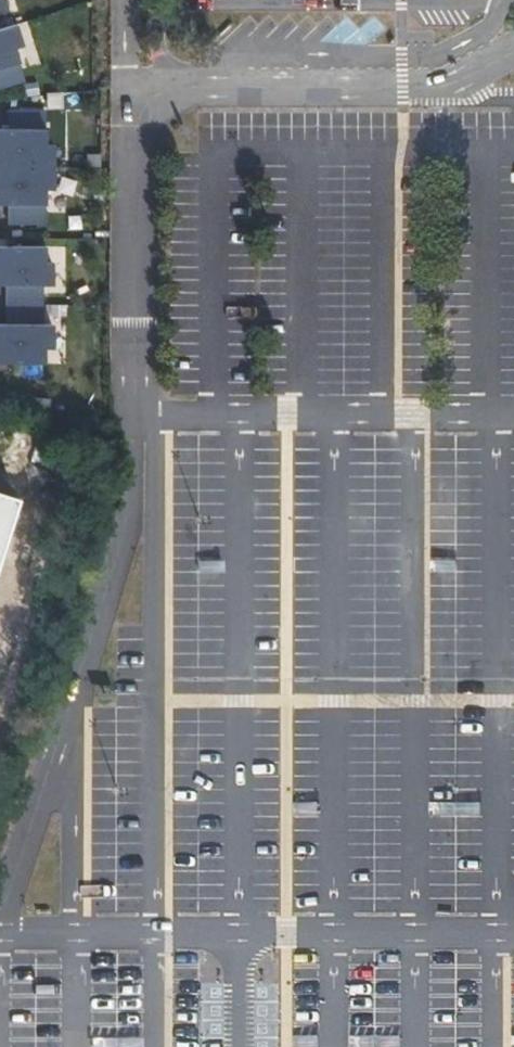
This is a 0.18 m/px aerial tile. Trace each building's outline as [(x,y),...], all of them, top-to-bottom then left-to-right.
[(18,52),(7,16),(0,19),(0,58),(18,52)] [(18,52),(0,58),(0,77),(24,70),(18,52)] [(44,180),(53,180),(53,134),(44,134),(44,120),(0,120),(0,194),(8,194),(44,194),(44,180)] [(44,212),(44,194),(8,194),(8,212),(44,212)] [(0,235),(0,275),(6,275),(41,275),(52,275),(52,249),(41,249),(42,235),(0,235)] [(41,314),(41,275),(6,275),(5,314),(41,314)] [(0,314),(0,353),(41,354),(42,340),(53,340),(53,314),(41,314),(5,314),(0,314)]
